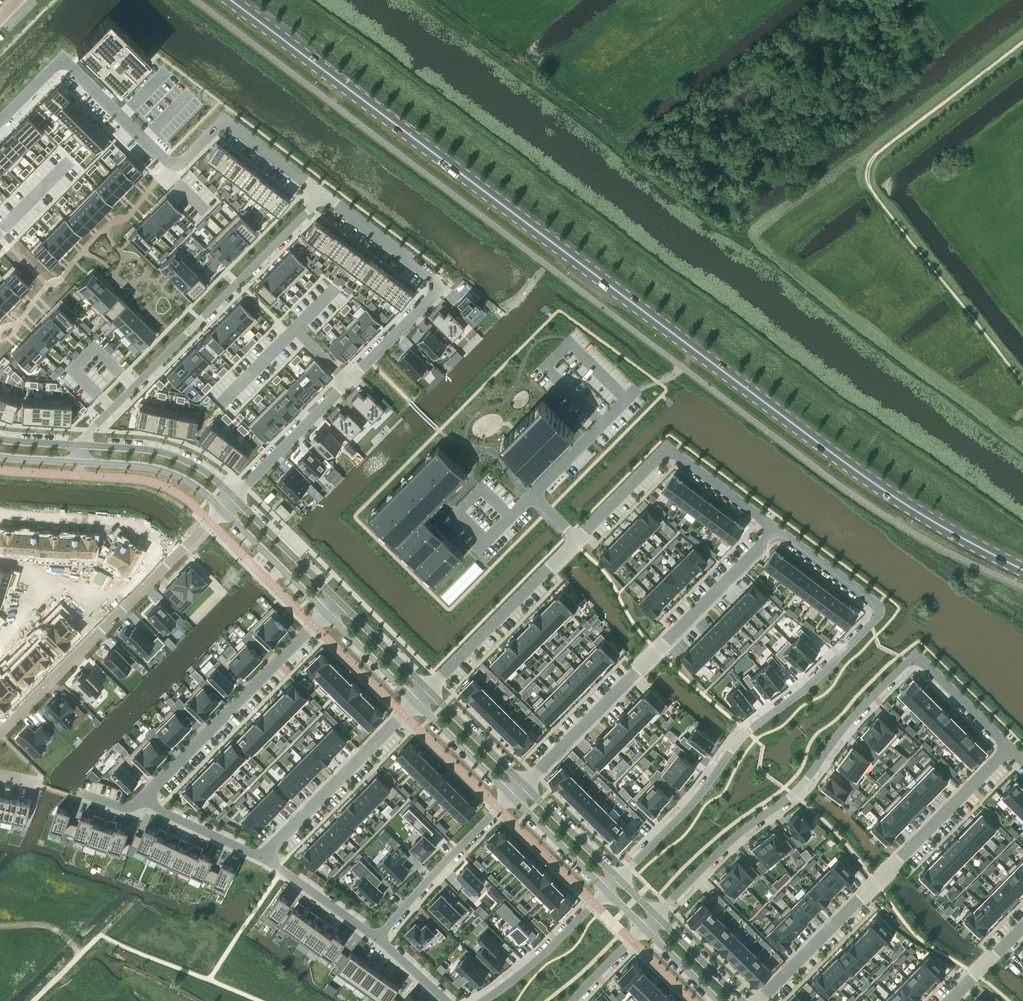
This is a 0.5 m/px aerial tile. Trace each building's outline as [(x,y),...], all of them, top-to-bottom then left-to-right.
[(108,16),(76,49),(119,91),(151,59),(108,16)] [(57,86),(40,103),(46,109),(48,107),(47,107),(62,92),(57,86)] [(62,92),(47,107),(48,107),(53,113),(54,111),(54,110),(68,97),(62,92)] [(68,97),(54,110),(54,111),(59,115),(59,116),(73,102),(68,97)] [(59,115),(55,119),(61,124),(65,121),(64,121),(78,107),(73,102),(59,116),(59,115)] [(78,107),(64,121),(65,121),(69,125),(69,126),(83,112),(78,107)] [(38,110),(31,117),(34,120),(41,113),(38,110)] [(69,125),(67,127),(72,132),(73,132),(88,117),(83,112),(69,126),(69,125)] [(41,113),(34,120),(38,123),(44,117),(41,113)] [(27,116),(20,124),(36,140),(44,132),(27,116)] [(72,132),(71,134),(76,139),(93,122),(88,117),(73,132),(72,132)] [(93,122),(76,139),(82,145),(83,143),(98,127),(93,122)] [(20,124),(13,131),(29,147),(36,140),(20,124)] [(98,127),(83,143),(88,148),(103,132),(98,127)] [(13,131),(6,138),(22,154),(29,147),(13,131)] [(103,132),(88,148),(94,153),(109,138),(103,132)] [(0,144),(0,147),(16,163),(24,156),(22,154),(6,138),(0,144)] [(216,142),(203,160),(211,166),(224,149),(216,142)] [(6,167),(5,167),(9,171),(16,163),(0,147),(0,161),(6,167)] [(224,149),(211,166),(217,170),(230,153),(224,149)] [(125,153),(116,163),(117,164),(118,164),(133,180),(142,171),(132,161),(134,159),(129,153),(126,155),(125,153)] [(230,153),(217,170),(217,171),(218,169),(223,172),(222,174),(222,175),(235,157),(230,153)] [(235,157),(222,175),(228,179),(241,162),(235,157)] [(241,162),(228,179),(234,183),(247,166),(241,162)] [(117,164),(110,172),(126,187),(133,180),(118,164),(117,164)] [(247,166),(234,183),(240,188),(253,170),(247,166)] [(253,170),(240,188),(245,192),(244,193),(245,193),(258,175),(253,170)] [(110,172),(102,179),(118,195),(126,187),(110,172)] [(258,175),(245,193),(250,197),(263,180),(258,176),(259,175),(258,175)] [(95,187),(111,203),(111,202),(118,195),(102,179),(95,187)] [(263,180),(250,197),(256,201),(269,184),(263,180)] [(269,184),(256,201),(262,206),(275,189),(269,184)] [(95,186),(87,194),(104,212),(112,204),(111,202),(111,203),(95,187),(95,186)] [(275,189),(262,206),(264,204),(269,208),(267,210),(268,210),(281,193),(275,189)] [(281,193),(268,210),(276,216),(289,199),(281,193)] [(87,194),(79,202),(97,219),(98,218),(99,220),(102,217),(101,215),(104,212),(87,194)] [(166,197),(158,205),(173,220),(181,212),(166,197)] [(79,202),(72,210),(89,227),(97,219),(79,202)] [(158,205),(151,213),(166,228),(173,220),(158,205)] [(72,210),(64,218),(80,233),(80,234),(81,235),(83,234),(84,235),(87,232),(86,231),(89,227),(72,210)] [(151,213),(143,220),(158,235),(166,228),(151,213)] [(237,213),(229,222),(248,240),(256,232),(237,213)] [(64,218),(57,225),(73,241),(80,234),(80,233),(64,218)] [(143,220),(136,228),(151,243),(158,235),(143,220)] [(316,220),(302,239),(311,246),(312,244),(312,243),(325,226),(316,220)] [(229,222),(222,229),(240,247),(248,240),(229,222)] [(57,225),(49,233),(65,249),(73,241),(57,225)] [(325,226),(312,243),(312,244),(317,248),(330,230),(325,226)] [(136,228),(128,236),(144,253),(153,244),(151,243),(136,228)] [(222,229),(214,237),(233,255),(240,247),(222,229)] [(330,230),(317,248),(323,252),(324,251),(336,235),(336,234),(330,230)] [(42,240),(42,241),(57,256),(65,249),(49,233),(42,240)] [(336,235),(324,251),(329,256),(343,238),(336,233),(336,234),(336,235)] [(214,237),(206,245),(225,263),(233,255),(214,237)] [(343,238),(329,256),(335,260),(348,242),(343,238)] [(40,239),(29,250),(36,258),(39,255),(49,265),(57,256),(42,241),(42,240),(40,239)] [(348,242),(335,260),(341,264),(354,247),(348,242)] [(354,247),(341,264),(347,269),(349,267),(348,267),(360,251),(354,247)] [(178,248),(159,267),(167,275),(186,256),(178,248)] [(291,251),(283,259),(300,276),(308,268),(291,251)] [(360,251),(348,267),(349,267),(353,271),(354,271),(366,255),(360,251)] [(353,271),(352,272),(358,277),(371,260),(366,255),(354,271),(353,271)] [(186,256),(167,275),(175,282),(193,264),(186,256)] [(283,259),(276,266),(293,283),(300,276),(283,259)] [(371,260),(358,277),(364,282),(377,264),(371,260)] [(12,264),(1,275),(4,278),(5,278),(20,294),(29,285),(19,275),(21,273),(12,264)] [(193,264),(175,282),(183,290),(201,271),(193,264)] [(377,264),(364,282),(370,286),(383,268),(377,264)] [(276,266),(269,273),(284,288),(284,289),(286,291),(293,283),(276,266)] [(383,268),(370,286),(375,290),(389,273),(383,268)] [(201,271),(183,290),(191,298),(209,279),(201,271)] [(92,272),(74,290),(82,299),(86,295),(85,295),(100,280),(92,272)] [(269,273),(261,280),(277,296),(277,295),(284,289),(284,288),(269,273)] [(389,273),(375,290),(381,295),(394,277),(389,273)] [(394,277),(381,295),(387,299),(400,281),(394,277)] [(0,283),(0,289),(13,301),(20,294),(5,278),(4,278),(0,283)] [(100,280),(85,295),(86,295),(93,302),(93,303),(108,288),(100,280)] [(261,280),(254,288),(271,305),(279,297),(277,295),(277,296),(261,280)] [(400,281),(387,299),(393,303),(406,286),(400,281)] [(406,286),(393,303),(401,309),(414,292),(406,286)] [(93,302),(89,306),(98,314),(98,313),(115,295),(108,288),(93,303),(93,302)] [(5,309),(13,301),(0,289),(0,304),(5,309)] [(467,293),(458,302),(462,307),(461,308),(466,313),(467,312),(472,317),(481,307),(476,302),(478,301),(473,296),(472,298),(467,293)] [(115,295),(98,313),(107,321),(110,318),(125,303),(116,295),(115,295)] [(125,303),(110,318),(117,325),(132,310),(125,303)] [(239,303),(232,310),(249,328),(257,320),(239,303)] [(58,306),(50,314),(69,333),(77,325),(58,306)] [(357,318),(372,333),(382,323),(367,309),(357,318)] [(132,310),(117,325),(125,332),(125,333),(140,318),(132,310)] [(232,310),(225,318),(240,333),(240,334),(242,335),(249,328),(232,310)] [(440,311),(432,319),(453,339),(465,328),(464,326),(465,325),(461,321),(459,322),(449,312),(445,316),(440,311)] [(50,314),(42,322),(58,337),(57,337),(61,341),(69,333),(50,314)] [(356,316),(346,326),(347,328),(348,328),(363,343),(372,333),(357,318),(356,316)] [(125,332),(123,334),(131,342),(148,325),(140,318),(125,333),(125,332)] [(225,318),(217,325),(233,340),(240,334),(240,333),(225,318)] [(42,322),(35,330),(50,345),(57,337),(58,337),(42,322)] [(148,325),(131,342),(139,350),(156,333),(148,325)] [(217,325),(210,332),(226,348),(233,340),(217,325)] [(347,328),(338,337),(353,352),(363,343),(348,328),(347,328)] [(430,329),(417,343),(418,343),(434,358),(434,359),(447,346),(446,346),(430,330),(430,329)] [(35,330),(27,337),(42,352),(43,352),(50,345),(35,330)] [(203,339),(218,354),(217,354),(218,355),(226,348),(210,332),(203,339)] [(27,337),(20,345),(38,363),(46,355),(43,352),(42,352),(27,337)] [(338,337),(329,347),(344,362),(353,352),(338,337)] [(203,338),(195,346),(211,361),(217,354),(218,354),(203,339),(203,338)] [(20,345),(12,353),(30,371),(38,363),(20,345)] [(195,346),(188,353),(202,367),(201,367),(205,371),(213,363),(211,361),(195,346)] [(411,349),(399,361),(416,377),(420,374),(423,377),(430,370),(426,367),(428,366),(411,349)] [(188,353),(181,360),(195,374),(201,367),(202,367),(188,353)] [(313,359),(303,369),(305,371),(320,385),(330,376),(313,359)] [(181,360),(174,368),(189,383),(190,385),(198,377),(195,374),(181,360)] [(174,368),(166,375),(182,391),(189,383),(174,368)] [(305,371),(296,380),(311,395),(320,385),(305,371)] [(287,389),(302,404),(311,395),(296,380),(287,389)] [(285,387),(276,397),(292,414),(302,404),(287,389),(285,387)] [(1,416),(8,396),(8,397),(9,394),(0,391),(0,416),(1,416)] [(359,392),(351,400),(373,421),(384,410),(386,412),(392,406),(383,398),(378,403),(369,393),(364,397),(359,392)] [(8,396),(1,416),(11,419),(17,400),(8,397),(8,396)] [(276,397),(266,406),(283,423),(292,414),(276,397)] [(32,402),(31,421),(40,421),(42,398),(32,398),(31,402),(32,402)] [(42,398),(40,421),(50,422),(51,399),(42,398)] [(51,399),(50,422),(60,423),(61,404),(62,400),(51,399)] [(542,400),(500,442),(533,474),(574,432),(542,400)] [(22,402),(21,420),(31,421),(32,402),(31,402),(22,402)] [(140,402),(135,425),(145,427),(150,404),(140,402)] [(61,404),(60,423),(70,423),(71,405),(61,404)] [(150,404),(145,427),(154,429),(159,406),(150,404)] [(159,406),(154,429),(164,431),(168,408),(159,406)] [(266,406),(257,416),(274,432),(283,423),(266,406)] [(168,408),(164,431),(173,433),(177,413),(178,413),(178,410),(168,408)] [(340,412),(332,420),(351,438),(362,426),(363,427),(363,426),(348,412),(349,413),(345,417),(340,412)] [(177,413),(173,433),(182,435),(187,415),(178,413),(177,413)] [(187,415),(182,435),(192,437),(197,417),(187,415)] [(257,416),(247,426),(264,442),(274,432),(257,416)] [(212,421),(198,440),(206,446),(220,428),(212,421)] [(220,428),(206,446),(214,452),(228,433),(220,428)] [(321,431),(313,439),(329,455),(341,443),(329,431),(325,435),(321,431)] [(228,433),(214,452),(221,458),(235,439),(228,433)] [(235,439),(221,458),(229,463),(242,447),(244,445),(243,445),(235,439)] [(349,442),(345,446),(353,455),(358,451),(349,442)] [(373,512),(369,516),(382,529),(384,528),(389,534),(388,535),(405,552),(407,551),(417,561),(415,562),(426,573),(428,572),(433,577),(431,578),(436,583),(464,555),(459,550),(458,551),(453,546),(454,545),(443,534),(442,536),(432,525),(433,524),(425,516),(431,510),(429,509),(441,497),(442,498),(456,484),(455,483),(460,478),(461,479),(466,474),(438,446),(433,451),(435,452),(430,457),(428,456),(414,471),(415,472),(405,482),(404,481),(394,491),(395,492),(391,497),(390,495),(379,506),(380,508),(375,513),(373,512)] [(242,447),(229,463),(237,469),(250,453),(242,447)] [(310,450),(298,463),(315,479),(327,467),(310,450)] [(335,467),(325,476),(331,481),(340,472),(335,467)] [(291,470),(278,482),(295,499),(308,487),(291,470)] [(674,474),(662,490),(671,496),(683,481),(674,474)] [(683,481),(671,496),(680,503),(691,487),(683,481)] [(691,487),(680,503),(688,509),(700,494),(691,487)] [(272,491),(265,498),(268,501),(275,495),(272,491)] [(688,509),(684,516),(692,522),(697,516),(709,500),(700,494),(688,509)] [(709,500),(697,516),(706,522),(717,507),(709,500)] [(282,503),(276,509),(285,518),(291,512),(282,503)] [(717,507),(706,522),(714,529),(726,513),(717,507)] [(647,508),(639,516),(653,530),(661,522),(647,508)] [(726,513),(714,529),(723,535),(735,520),(726,513)] [(639,516),(631,524),(645,538),(653,530),(639,516)] [(735,520),(723,535),(732,542),(744,526),(735,520)] [(631,524),(624,532),(637,545),(645,538),(631,524)] [(0,538),(0,554),(12,555),(12,553),(13,531),(0,530),(0,538)] [(13,531),(12,553),(23,553),(24,532),(13,531)] [(23,553),(22,556),(35,556),(35,555),(34,555),(36,533),(36,532),(24,532),(23,553)] [(624,532),(616,539),(630,553),(637,545),(624,532)] [(36,533),(34,555),(35,555),(45,556),(46,556),(47,534),(36,533)] [(45,556),(45,558),(57,559),(58,535),(47,534),(46,556),(45,556)] [(70,535),(68,558),(69,558),(80,559),(81,535),(69,534),(69,535),(70,535)] [(58,535),(57,559),(69,560),(69,558),(68,558),(70,535),(69,535),(58,535)] [(81,535),(80,559),(92,560),(94,536),(81,535)] [(104,549),(98,559),(115,569),(129,545),(128,544),(118,538),(110,552),(104,549)] [(616,539),(608,547),(622,561),(630,553),(616,539)] [(129,545),(115,569),(131,578),(137,568),(131,565),(140,551),(129,544),(128,544),(129,545)] [(686,554),(700,568),(708,560),(694,546),(686,554)] [(608,547),(600,555),(605,559),(603,561),(608,566),(610,565),(614,569),(622,561),(608,547)] [(775,550),(764,565),(772,572),(784,556),(775,550)] [(692,575),(700,568),(686,554),(678,562),(692,575)] [(784,556),(772,572),(780,578),(792,562),(784,556)] [(475,561),(441,595),(449,603),(483,569),(475,561)] [(678,562),(671,570),(684,583),(692,575),(678,562)] [(792,562),(780,578),(789,584),(800,569),(792,562)] [(7,582),(7,583),(11,584),(15,572),(0,568),(0,580),(7,582)] [(176,589),(168,597),(183,612),(183,611),(178,606),(189,594),(192,597),(201,587),(199,585),(203,580),(201,579),(202,578),(201,577),(201,578),(193,570),(193,569),(192,570),(190,568),(186,572),(184,570),(183,572),(182,571),(181,572),(182,573),(177,578),(176,577),(176,578),(175,580),(176,582),(172,586),(176,589)] [(800,569),(789,584),(797,590),(808,575),(800,569)] [(671,570),(663,577),(677,591),(684,583),(671,570)] [(808,575),(797,590),(805,596),(817,581),(808,575)] [(655,585),(669,599),(677,591),(663,577),(655,585)] [(817,581),(805,596),(813,602),(825,587),(817,581)] [(754,583),(747,590),(761,604),(768,597),(754,583)] [(655,585),(647,593),(661,607),(669,599),(655,585)] [(825,587),(813,602),(821,609),(833,593),(825,587)] [(564,589),(556,597),(574,615),(582,606),(574,599),(575,598),(570,592),(569,593),(564,589)] [(747,590),(740,598),(754,611),(761,604),(747,590)] [(647,593),(640,601),(644,605),(642,606),(644,608),(648,612),(649,610),(654,614),(661,607),(647,593)] [(833,593),(821,609),(829,615),(841,599),(833,593)] [(556,597),(548,605),(564,621),(565,623),(574,615),(556,597)] [(740,598),(733,605),(746,619),(754,611),(740,598)] [(841,599),(829,615),(838,621),(849,605),(841,599)] [(158,603),(147,615),(163,632),(174,620),(179,625),(184,620),(175,610),(170,615),(158,603)] [(540,613),(556,629),(564,621),(548,605),(540,613)] [(733,605),(725,612),(739,626),(746,619),(733,605)] [(849,605),(838,621),(846,627),(858,612),(849,605)] [(273,606),(260,619),(278,638),(280,636),(280,637),(286,631),(285,630),(287,629),(277,619),(282,615),(273,606)] [(50,624),(66,640),(67,640),(75,632),(64,620),(68,616),(60,607),(55,612),(58,616),(50,624)] [(539,612),(531,620),(532,622),(532,621),(546,635),(546,636),(549,639),(558,630),(556,629),(540,613),(539,612)] [(725,612),(718,620),(732,633),(739,626),(725,612)] [(260,619),(246,633),(255,641),(260,637),(269,646),(278,638),(260,619)] [(587,619),(582,623),(587,628),(591,623),(587,619)] [(47,620),(34,634),(42,642),(46,638),(58,650),(67,641),(67,640),(66,640),(50,624),(47,620)] [(718,620),(711,627),(725,641),(732,633),(718,620)] [(532,622),(524,630),(538,644),(538,643),(546,636),(546,635),(532,621),(532,622)] [(126,627),(120,634),(141,655),(152,644),(158,649),(164,643),(157,636),(151,642),(136,626),(131,631),(126,627)] [(711,627),(704,634),(717,648),(725,641),(711,627)] [(792,643),(809,660),(810,659),(811,660),(817,654),(816,653),(818,652),(806,640),(810,636),(801,627),(797,632),(800,635),(792,643)] [(516,637),(516,638),(530,652),(532,654),(540,645),(538,643),(538,644),(524,630),(516,637)] [(239,651),(238,651),(253,666),(255,664),(256,665),(261,660),(260,659),(262,657),(251,646),(255,641),(246,633),(242,637),(247,642),(239,651)] [(25,650),(24,651),(40,666),(49,657),(38,646),(42,642),(34,634),(29,639),(33,642),(25,650)] [(704,634),(696,642),(710,655),(717,648),(704,634)] [(515,636),(506,645),(508,646),(522,660),(530,652),(516,638),(516,637),(515,636)] [(598,645),(612,659),(620,651),(615,647),(616,646),(610,641),(605,637),(598,645)] [(789,640),(776,653),(785,662),(789,658),(801,669),(802,668),(802,669),(809,662),(808,661),(809,660),(792,643),(789,640)] [(696,642),(689,649),(703,663),(710,655),(696,642)] [(596,643),(588,651),(590,653),(604,667),(612,659),(598,645),(596,643)] [(223,652),(218,657),(219,659),(228,667),(232,663),(245,675),(246,673),(247,674),(252,668),(253,666),(238,651),(239,651),(235,647),(235,648),(231,644),(223,652)] [(508,646),(500,654),(514,668),(522,660),(508,646)] [(114,648),(103,659),(119,675),(130,664),(134,668),(139,664),(131,655),(126,660),(114,648)] [(23,649),(15,657),(32,674),(40,666),(24,651),(25,650),(23,649)] [(689,649),(682,656),(686,660),(684,662),(690,667),(691,666),(695,670),(703,663),(689,649)] [(311,662),(307,667),(315,674),(329,660),(321,652),(317,657),(316,656),(310,662),(311,662)] [(590,653),(582,660),(597,674),(604,667),(590,653)] [(500,654),(492,662),(506,676),(514,668),(500,654)] [(770,662),(760,669),(775,688),(777,687),(777,688),(784,683),(784,682),(785,681),(775,668),(780,665),(772,654),(767,658),(770,662)] [(0,668),(8,676),(12,672),(23,683),(32,674),(15,657),(6,665),(4,663),(0,668)] [(210,659),(201,668),(205,673),(225,692),(227,690),(227,691),(233,685),(232,684),(234,683),(223,672),(228,667),(219,659),(215,663),(210,659)] [(329,660),(315,674),(322,682),(337,668),(329,660)] [(575,668),(589,682),(597,674),(582,660),(575,668)] [(483,662),(479,666),(485,672),(489,668),(483,662)] [(572,664),(564,672),(581,690),(589,682),(575,668),(572,664)] [(7,701),(7,700),(15,692),(4,681),(8,676),(0,668),(0,694),(7,701)] [(322,682),(319,685),(327,693),(330,690),(344,675),(337,668),(322,682)] [(545,669),(541,673),(545,678),(550,673),(548,672),(545,669)] [(748,672),(743,676),(751,687),(756,683),(766,696),(767,695),(768,695),(775,690),(774,689),(775,688),(760,669),(751,676),(748,672)] [(82,672),(72,682),(91,702),(101,692),(95,686),(101,680),(92,670),(86,676),(82,672)] [(564,672),(556,680),(559,684),(560,683),(574,697),(581,690),(564,672)] [(344,675),(330,690),(338,697),(353,682),(352,683),(344,675)] [(200,683),(191,692),(193,693),(210,710),(212,708),(212,709),(218,703),(217,702),(219,701),(207,689),(212,685),(203,676),(199,681),(200,683)] [(737,687),(727,695),(733,702),(731,703),(738,712),(739,711),(742,713),(744,712),(744,713),(749,709),(748,708),(753,705),(743,692),(748,689),(739,677),(733,682),(737,687)] [(464,687),(461,691),(469,699),(481,686),(473,678),(470,681),(469,681),(463,686),(464,687)] [(903,688),(899,693),(907,701),(905,703),(906,703),(922,687),(914,679),(913,679),(913,678),(908,683),(906,681),(902,686),(903,688)] [(338,697),(334,700),(342,708),(361,689),(353,682),(338,697)] [(294,683),(285,691),(299,705),(300,705),(308,697),(294,683)] [(559,684),(552,691),(566,705),(574,697),(560,683),(559,684)] [(526,689),(522,693),(522,696),(525,699),(530,693),(529,692),(533,687),(530,685),(526,689)] [(481,686),(469,699),(476,706),(489,693),(481,686)] [(922,687),(906,703),(914,711),(930,695),(922,687)] [(651,688),(642,696),(657,710),(665,702),(661,697),(656,691),(655,692),(651,688)] [(361,689),(342,708),(350,716),(353,713),(353,712),(367,698),(360,691),(361,690),(361,689)] [(285,691),(278,699),(293,715),(301,707),(300,705),(299,705),(285,691)] [(545,698),(544,699),(559,713),(566,705),(552,691),(545,698)] [(180,697),(175,701),(177,703),(185,712),(190,707),(201,718),(210,710),(193,693),(185,702),(180,697)] [(489,693),(476,706),(484,714),(497,701),(489,693)] [(541,695),(533,703),(551,721),(559,713),(544,699),(545,698),(541,695)] [(930,695),(914,711),(922,719),(938,703),(930,695)] [(642,696),(634,704),(649,718),(657,710),(642,696)] [(367,698),(353,712),(353,713),(361,720),(375,706),(367,698)] [(55,699),(44,710),(62,728),(67,723),(72,728),(86,714),(82,711),(71,700),(68,704),(63,699),(59,703),(55,699)] [(278,699),(270,707),(286,722),(293,715),(278,699)] [(497,701),(484,714),(492,721),(504,709),(497,701)] [(177,703),(163,717),(165,718),(182,735),(183,733),(184,734),(190,728),(189,727),(191,726),(181,716),(185,712),(177,703)] [(938,703),(922,719),(929,727),(928,728),(928,729),(946,711),(942,707),(938,703)] [(627,712),(626,712),(640,726),(649,718),(634,704),(627,712)] [(361,720),(357,725),(364,732),(369,728),(373,724),(374,724),(379,719),(379,718),(383,714),(375,706),(361,720)] [(270,707),(262,714),(278,730),(286,722),(270,707)] [(504,709),(492,721),(499,729),(512,716),(504,709)] [(625,711),(617,719),(618,721),(618,720),(632,734),(633,734),(640,726),(626,712),(627,712),(625,711)] [(946,711),(928,729),(936,737),(954,719),(950,715),(946,711)] [(262,714),(255,722),(269,736),(270,738),(278,730),(262,714)] [(512,716),(499,729),(507,737),(520,724),(512,716)] [(878,716),(870,725),(891,744),(903,730),(895,721),(890,727),(878,716)] [(155,725),(150,730),(159,738),(163,734),(173,743),(175,742),(175,743),(181,737),(180,736),(182,735),(165,718),(157,727),(155,725)] [(665,719),(662,724),(666,727),(670,723),(667,720),(665,719)] [(954,719),(936,737),(937,737),(938,735),(946,743),(944,744),(944,745),(962,727),(954,719)] [(618,721),(610,728),(624,742),(624,743),(628,746),(636,737),(633,734),(632,734),(618,720),(618,721)] [(255,722),(247,730),(261,744),(262,743),(263,745),(266,748),(273,740),(270,738),(269,736),(255,722)] [(520,724),(507,737),(515,744),(527,731),(520,724)] [(865,730),(862,734),(874,744),(869,749),(878,757),(891,744),(870,725),(868,724),(863,729),(865,730)] [(28,726),(16,739),(33,756),(46,744),(44,742),(50,737),(40,726),(34,732),(28,726)] [(346,726),(342,731),(346,735),(349,732),(350,731),(346,726)] [(333,727),(325,735),(339,748),(347,740),(333,727)] [(684,735),(680,740),(689,747),(693,742),(705,752),(707,750),(708,750),(713,744),(712,744),(714,741),(708,737),(709,736),(702,731),(702,732),(696,727),(688,738),(684,735)] [(962,727),(944,745),(952,753),(970,735),(966,731),(962,727)] [(603,736),(602,736),(616,750),(624,743),(624,742),(610,728),(603,736)] [(147,736),(139,745),(157,763),(159,761),(159,762),(165,756),(164,756),(166,754),(154,743),(159,738),(150,730),(146,734),(147,736)] [(247,730),(239,738),(255,754),(263,745),(262,743),(261,744),(247,730)] [(527,731),(515,744),(523,752),(526,748),(527,749),(533,744),(532,743),(535,739),(527,731)] [(655,732),(651,736),(652,738),(652,737),(655,740),(659,736),(655,732)] [(325,735),(318,742),(331,756),(339,748),(325,735)] [(601,735),(593,744),(594,745),(608,759),(616,750),(602,736),(603,736),(601,735)] [(970,735),(952,753),(953,753),(956,750),(964,757),(978,743),(974,739),(970,735)] [(232,742),(224,751),(238,765),(237,765),(239,767),(248,758),(232,742)] [(318,742),(310,750),(324,764),(331,756),(318,742)] [(410,742),(396,756),(404,764),(418,750),(410,742)] [(675,750),(667,760),(669,761),(687,775),(689,774),(694,768),(695,766),(682,756),(686,751),(677,743),(673,748),(675,750)] [(978,743),(964,757),(972,766),(977,761),(979,763),(984,758),(982,756),(987,751),(978,743)] [(123,755),(123,756),(132,764),(136,760),(148,772),(157,763),(139,745),(131,753),(128,750),(123,755)] [(594,745),(586,753),(600,767),(608,759),(594,745)] [(847,748),(843,754),(845,755),(845,756),(863,769),(870,760),(874,763),(878,757),(869,749),(864,755),(852,746),(849,750),(847,748)] [(310,750),(302,758),(316,771),(324,764),(310,750)] [(418,750),(404,764),(411,771),(425,757),(418,750)] [(224,751),(216,759),(230,773),(237,765),(238,765),(224,751)] [(117,761),(109,770),(117,778),(117,779),(123,785),(124,784),(129,789),(130,787),(131,788),(137,782),(136,782),(138,780),(127,769),(132,764),(123,756),(123,755),(122,754),(116,760),(117,761)] [(840,762),(838,766),(851,775),(847,780),(856,787),(860,781),(857,779),(863,769),(845,756),(844,757),(842,755),(838,760),(840,762)] [(579,756),(575,760),(579,764),(583,760),(579,756)] [(425,757),(411,771),(419,778),(432,764),(425,757)] [(302,758),(295,765),(309,779),(316,771),(302,758)] [(216,759),(207,767),(222,781),(221,781),(225,785),(233,776),(230,773),(216,759)] [(658,767),(653,772),(663,781),(667,775),(680,785),(681,783),(682,784),(687,778),(686,777),(687,775),(669,761),(661,770),(658,767)] [(553,775),(549,778),(557,786),(570,774),(573,770),(565,762),(562,766),(558,769),(558,768),(552,774),(553,775)] [(930,762),(922,770),(940,788),(948,780),(930,762)] [(432,764),(419,778),(426,785),(439,771),(432,764)] [(295,765),(287,773),(301,787),(309,779),(295,765)] [(207,767),(199,775),(214,789),(221,781),(222,781),(207,767)] [(85,776),(98,780),(100,778),(92,770),(85,776)] [(922,770),(914,778),(918,781),(932,795),(940,788),(922,770)] [(439,771),(426,785),(433,792),(447,778),(439,771)] [(651,779),(642,788),(660,806),(662,804),(663,805),(668,799),(667,798),(669,797),(658,786),(663,781),(653,772),(649,777),(651,779)] [(287,773),(279,781),(293,795),(301,787),(287,773)] [(570,774),(557,786),(565,794),(578,781),(570,774)] [(199,775),(191,783),(206,797),(214,789),(199,775)] [(377,775),(369,783),(383,797),(391,789),(377,775)] [(823,786),(822,786),(828,791),(827,793),(834,798),(835,796),(843,801),(850,792),(852,793),(856,787),(847,780),(843,786),(830,776),(830,777),(829,777),(823,786)] [(447,778),(433,792),(440,799),(454,786),(447,778)] [(1000,797),(1009,805),(1022,790),(1022,787),(1016,780),(1011,785),(1010,783),(1005,788),(1006,790),(1000,797)] [(578,781),(565,794),(573,802),(585,789),(578,781)] [(911,788),(910,789),(925,803),(925,802),(932,795),(918,781),(911,788)] [(191,783),(183,792),(187,796),(187,797),(192,802),(193,801),(199,807),(208,799),(206,797),(191,783)] [(369,783),(361,791),(375,805),(383,797),(369,783)] [(454,786),(440,799),(448,807),(461,793),(454,786)] [(901,794),(901,795),(918,812),(926,804),(925,802),(925,803),(910,789),(911,788),(909,786),(901,794)] [(274,787),(266,795),(279,809),(287,801),(274,787)] [(632,795),(627,799),(636,808),(640,803),(652,815),(660,806),(642,788),(633,796),(632,795)] [(585,789),(573,802),(580,809),(593,796),(585,789)] [(632,795),(626,789),(621,793),(627,799),(632,795)] [(1009,805),(1011,804),(1018,811),(1016,813),(1017,813),(1022,807),(1022,790),(1009,805)] [(5,797),(0,820),(11,822),(16,799),(8,797),(9,792),(4,791),(3,796),(5,797)] [(361,791),(354,799),(367,812),(375,805),(361,791)] [(900,792),(892,800),(910,818),(909,819),(910,820),(918,812),(901,795),(901,794),(900,792)] [(461,793),(448,807),(455,814),(468,800),(461,793)] [(266,795),(258,803),(272,816),(279,809),(266,795)] [(593,796),(580,809),(588,817),(601,804),(593,796)] [(16,799),(11,822),(24,825),(26,815),(30,816),(31,809),(27,809),(29,801),(16,799)] [(354,799),(346,806),(360,820),(367,812),(354,799)] [(468,800),(455,814),(462,821),(476,808),(468,800)] [(892,800),(884,808),(887,812),(887,811),(902,826),(909,819),(910,818),(892,800)] [(258,803),(250,810),(264,824),(272,816),(258,803)] [(601,804),(588,817),(596,824),(608,812),(601,804)] [(346,806),(338,815),(339,816),(340,815),(352,828),(353,827),(360,820),(346,806)] [(50,831),(48,836),(60,840),(62,835),(63,832),(69,834),(73,822),(67,820),(70,811),(58,807),(50,831)] [(409,807),(402,814),(407,819),(408,818),(407,817),(413,811),(409,807)] [(608,812),(596,824),(603,832),(616,819),(619,815),(620,814),(613,807),(608,812)] [(250,810),(242,818),(256,832),(264,824),(250,810)] [(887,812),(880,819),(894,834),(902,826),(887,811),(887,812)] [(982,813),(974,821),(988,835),(988,836),(990,838),(990,837),(998,829),(982,813)] [(790,820),(788,822),(796,832),(790,836),(798,846),(803,842),(801,839),(811,831),(809,828),(811,826),(809,824),(809,823),(808,823),(805,818),(804,818),(803,816),(801,817),(798,814),(796,815),(795,815),(795,816),(790,820),(790,819),(789,819),(790,820)] [(73,822),(69,834),(74,836),(73,839),(85,842),(85,843),(93,821),(94,819),(81,815),(78,824),(73,822)] [(339,816),(332,823),(346,837),(354,829),(353,827),(352,828),(340,815),(339,816)] [(616,819),(603,832),(611,840),(624,827),(627,824),(619,815),(616,819)] [(880,819),(872,827),(877,832),(875,834),(880,839),(882,837),(886,842),(887,841),(895,834),(894,834),(880,819)] [(85,842),(84,844),(96,848),(104,825),(107,826),(108,822),(105,821),(102,820),(101,824),(93,821),(85,843),(85,842)] [(974,821),(966,829),(981,843),(988,836),(988,835),(974,821)] [(423,835),(411,847),(422,859),(430,851),(433,848),(436,845),(428,837),(432,833),(434,832),(424,822),(417,829),(423,835)] [(332,823),(324,831),(338,844),(346,837),(332,823)] [(104,825),(96,848),(108,852),(109,849),(108,849),(115,829),(115,828),(107,826),(104,825)] [(115,829),(108,849),(109,849),(120,853),(121,852),(127,854),(131,842),(125,840),(128,830),(115,826),(115,828),(115,829)] [(136,833),(131,844),(137,847),(135,850),(146,855),(147,855),(156,834),(157,834),(158,832),(146,827),(142,836),(136,833)] [(624,827),(611,840),(619,847),(622,844),(623,845),(629,839),(628,838),(632,835),(624,827)] [(490,838),(487,842),(494,850),(507,837),(499,829),(496,833),(495,832),(489,838),(490,838)] [(959,836),(975,852),(983,844),(981,843),(966,829),(959,836)] [(324,831),(317,838),(331,852),(338,844),(324,831)] [(765,839),(764,840),(777,857),(787,850),(789,853),(794,849),(787,839),(781,842),(774,832),(772,834),(771,833),(764,837),(765,839)] [(146,855),(146,856),(157,861),(167,839),(170,840),(171,837),(166,834),(165,838),(157,834),(156,834),(147,855),(146,855)] [(958,835),(950,843),(965,858),(965,859),(967,861),(975,852),(959,836),(958,835)] [(507,837),(494,850),(501,857),(514,844),(507,837)] [(317,838),(309,846),(323,860),(331,852),(317,838)] [(167,839),(157,861),(168,866),(178,844),(170,840),(167,839)] [(756,846),(754,848),(762,858),(756,862),(764,872),(769,868),(767,865),(777,857),(764,840),(762,841),(761,840),(755,845),(756,846)] [(950,843),(942,851),(943,852),(958,866),(965,859),(965,858),(950,843)] [(178,844),(168,866),(179,871),(189,849),(192,850),(193,847),(188,845),(187,848),(178,844)] [(514,844),(501,857),(509,864),(521,851),(514,844)] [(390,851),(377,864),(378,864),(397,882),(396,882),(397,883),(410,869),(409,869),(402,862),(408,856),(408,857),(409,856),(397,845),(397,846),(391,853),(390,852),(391,851),(390,851)] [(309,846),(301,854),(315,868),(323,860),(309,846)] [(189,849),(179,871),(190,876),(191,874),(200,854),(192,850),(189,849)] [(521,851),(509,864),(516,871),(529,858),(521,851)] [(200,854),(191,874),(202,879),(203,878),(208,880),(214,869),(208,866),(212,857),(201,852),(200,854)] [(943,852),(936,859),(950,874),(951,873),(958,866),(943,852)] [(529,858),(516,871),(523,878),(536,865),(529,858)] [(839,858),(831,866),(846,881),(845,881),(846,883),(855,874),(850,869),(852,867),(846,861),(844,863),(839,858)] [(360,859),(352,867),(361,877),(352,886),(371,905),(384,893),(376,885),(377,884),(375,883),(379,879),(381,881),(381,880),(360,859)] [(936,859),(928,867),(946,885),(954,877),(951,873),(950,874),(936,859)] [(730,869),(729,870),(745,886),(753,877),(756,880),(761,875),(752,866),(747,871),(738,861),(736,863),(730,869)] [(1007,870),(1010,873),(1011,873),(1022,885),(1022,870),(1017,863),(1015,861),(1015,862),(1007,869),(1007,870)] [(214,869),(208,880),(214,883),(213,884),(225,890),(235,868),(223,862),(219,871),(214,869)] [(467,865),(457,875),(466,883),(462,887),(470,896),(484,882),(467,865)] [(536,865),(523,878),(530,885),(543,873),(543,872),(536,865)] [(831,866),(823,875),(837,889),(845,881),(846,881),(831,866)] [(921,875),(920,875),(925,880),(923,882),(928,887),(930,885),(938,893),(946,885),(928,867),(920,875),(921,875)] [(726,870),(720,876),(722,877),(720,879),(729,888),(725,893),(734,902),(739,897),(736,895),(745,886),(729,870),(728,872),(726,870)] [(543,873),(530,885),(538,893),(550,880),(551,880),(552,879),(544,871),(543,872),(543,873)] [(1003,880),(1017,895),(1018,894),(1022,889),(1022,885),(1011,873),(1010,873),(1003,880)] [(823,875),(815,883),(829,897),(837,889),(823,875)] [(1001,879),(994,886),(1011,904),(1019,896),(1019,895),(1018,894),(1017,895),(1003,880),(1002,878),(1001,879)] [(550,880),(538,893),(542,897),(545,900),(558,887),(551,880),(550,880)] [(815,883),(807,891),(821,905),(829,897),(815,883)] [(802,886),(794,894),(799,899),(813,913),(821,905),(807,891),(802,886)] [(986,894),(986,895),(987,896),(988,896),(1002,910),(1002,911),(1003,912),(1003,911),(1011,904),(994,886),(986,894)] [(558,887),(545,900),(552,907),(565,894),(558,887)] [(498,892),(493,897),(498,902),(504,897),(498,892)] [(442,893),(430,905),(449,925),(461,913),(463,915),(469,909),(459,899),(454,905),(442,893)] [(280,894),(265,915),(276,922),(278,920),(282,923),(289,913),(285,910),(291,902),(280,894)] [(552,907),(550,908),(558,916),(563,911),(564,912),(570,906),(569,905),(572,902),(565,894),(552,907)] [(987,896),(980,904),(995,918),(1002,911),(1002,910),(988,896),(987,896)] [(791,907),(805,921),(806,921),(813,913),(799,899),(791,907)] [(504,901),(496,909),(496,910),(500,906),(508,914),(505,917),(514,926),(508,932),(519,942),(524,937),(529,942),(537,934),(513,910),(504,901)] [(693,911),(688,916),(696,924),(710,909),(702,901),(697,906),(696,905),(692,910),(693,911)] [(789,904),(780,913),(784,917),(784,916),(799,931),(807,922),(806,921),(805,921),(791,907),(789,904)] [(973,911),(987,926),(995,918),(980,904),(973,911)] [(710,909),(696,924),(703,931),(718,917),(722,913),(713,905),(710,909)] [(282,923),(280,926),(290,934),(304,914),(302,912),(294,907),(289,913),(282,923)] [(304,914),(290,934),(299,941),(314,921),(306,916),(308,912),(304,909),(302,912),(304,914)] [(971,909),(963,918),(969,924),(968,926),(973,931),(974,929),(979,934),(980,933),(987,926),(973,911),(971,909)] [(780,913),(773,920),(773,921),(776,924),(791,939),(799,931),(784,916),(784,917),(780,913)] [(718,917),(703,931),(711,939),(726,924),(718,917)] [(868,925),(869,927),(869,926),(886,943),(886,942),(894,934),(887,927),(889,926),(883,920),(882,922),(877,917),(868,925)] [(539,920),(536,923),(540,928),(547,934),(550,931),(543,924),(543,925),(539,920)] [(314,921),(299,941),(309,948),(323,928),(326,930),(328,926),(323,923),(321,926),(314,921)] [(773,921),(764,929),(782,947),(791,939),(776,924),(773,921)] [(419,945),(420,946),(429,938),(431,941),(436,936),(440,940),(445,935),(437,926),(433,931),(426,924),(421,928),(416,922),(406,932),(415,941),(419,945)] [(726,924),(711,939),(719,946),(733,932),(733,931),(726,924)] [(869,927),(862,934),(878,950),(878,951),(880,952),(888,944),(886,942),(886,943),(869,926),(869,927)] [(323,928),(309,948),(319,955),(320,954),(333,935),(326,930),(323,928)] [(733,932),(719,946),(726,954),(741,939),(741,940),(745,936),(736,928),(733,931),(733,932)] [(484,946),(477,953),(494,971),(505,960),(496,951),(501,946),(486,931),(478,940),(484,946)] [(333,935),(320,954),(330,961),(332,959),(337,962),(344,952),(339,948),(345,940),(334,933),(333,935)] [(862,934),(854,942),(869,956),(869,957),(870,958),(871,958),(878,951),(878,950),(862,934)] [(741,939),(726,954),(734,962),(749,947),(741,940),(741,939)] [(854,942),(846,950),(861,964),(869,957),(869,956),(854,942)] [(749,947),(734,962),(742,969),(756,955),(749,947)] [(839,957),(852,971),(853,972),(861,964),(846,950),(839,957)] [(341,965),(336,972),(347,979),(361,959),(351,952),(348,955),(344,952),(337,962),(341,965)] [(930,954),(921,963),(936,977),(936,978),(937,979),(937,978),(946,970),(941,965),(942,963),(937,957),(935,959),(930,954)] [(461,972),(452,981),(458,987),(467,978),(474,985),(486,973),(467,955),(455,967),(461,972)] [(756,955),(742,969),(749,977),(764,962),(756,955)] [(837,956),(830,964),(844,978),(845,978),(852,971),(839,957),(838,956),(837,956)] [(361,959),(347,979),(356,986),(370,966),(372,967),(375,962),(372,960),(369,964),(361,959)] [(624,971),(615,980),(624,988),(627,985),(641,970),(642,970),(643,969),(634,960),(629,966),(627,965),(623,970),(624,971)] [(764,962),(749,977),(757,985),(772,970),(764,962)] [(921,963),(914,970),(928,985),(936,978),(936,977),(921,963)] [(830,964),(822,972),(837,986),(836,986),(840,990),(840,989),(848,982),(848,981),(845,978),(844,978),(830,964)] [(370,966),(356,986),(365,993),(380,972),(381,973),(384,969),(381,966),(378,971),(372,967),(370,966)] [(641,970),(627,985),(635,992),(635,993),(650,978),(642,970),(641,970)] [(914,970),(906,978),(921,992),(928,985),(914,970)] [(380,972),(365,993),(374,999),(389,979),(391,980),(394,976),(390,973),(387,977),(381,973),(380,972)] [(822,972),(814,980),(828,995),(836,986),(837,986),(822,972)] [(631,996),(637,1000),(643,1000),(658,986),(650,978),(635,993),(635,992),(631,996)] [(906,978),(898,986),(913,1000),(921,992),(906,978)] [(374,999),(377,1000),(395,1000),(397,999),(392,996),(399,986),(391,980),(389,979),(374,999)] [(807,981),(803,985),(808,991),(813,987),(807,981)] [(643,1000),(659,1000),(666,994),(665,994),(658,986),(643,1000)] [(890,994),(898,1000),(912,1000),(913,1000),(898,986),(890,994)] [(659,1000),(675,1000),(667,992),(665,994),(666,994),(659,1000)]
